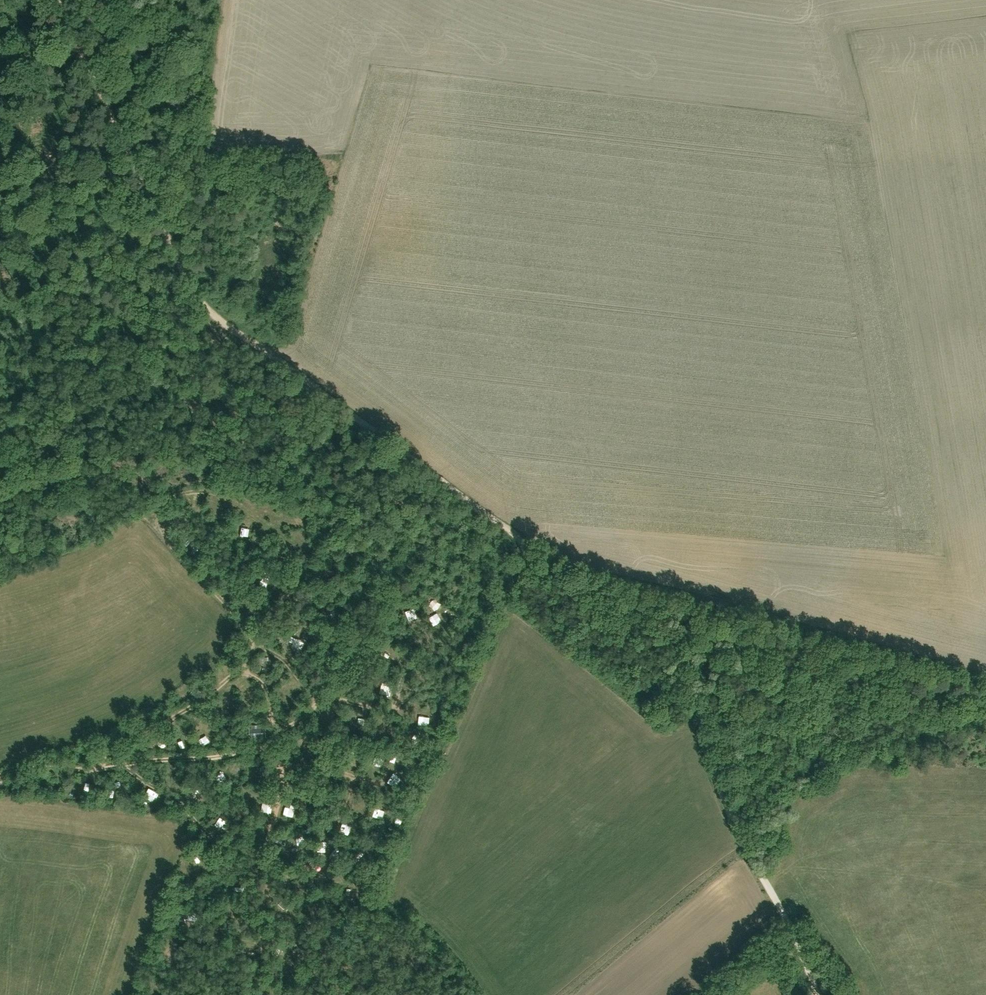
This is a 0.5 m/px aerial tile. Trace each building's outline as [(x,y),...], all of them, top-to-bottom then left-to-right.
[(173,514),(169,517),(175,525),(179,522),(173,514)] [(219,564),(214,571),(221,576),(226,570),(219,564)] [(227,586),(232,593),(240,588),(234,581),(227,586)] [(332,604),(327,609),(334,616),(339,611),(332,604)] [(299,688),(303,684),(296,676),(292,679),(299,688)] [(370,733),(379,736),(381,730),(373,727),(370,733)] [(265,728),(249,729),(249,737),(253,737),(253,738),(257,738),(257,737),(266,736),(265,728)] [(167,747),(171,740),(166,737),(162,744),(167,747)] [(346,752),(355,754),(358,746),(349,743),(346,752)] [(157,800),(162,790),(150,785),(145,795),(157,800)] [(216,821),(226,827),(232,819),(222,812),(216,821)] [(342,820),(339,829),(345,831),(347,822),(342,820)] [(319,839),(320,850),(329,849),(328,839),(319,839)] [(286,895),(284,902),(289,905),(292,898),(286,895)] [(187,920),(196,918),(195,911),(186,913),(187,920)]
